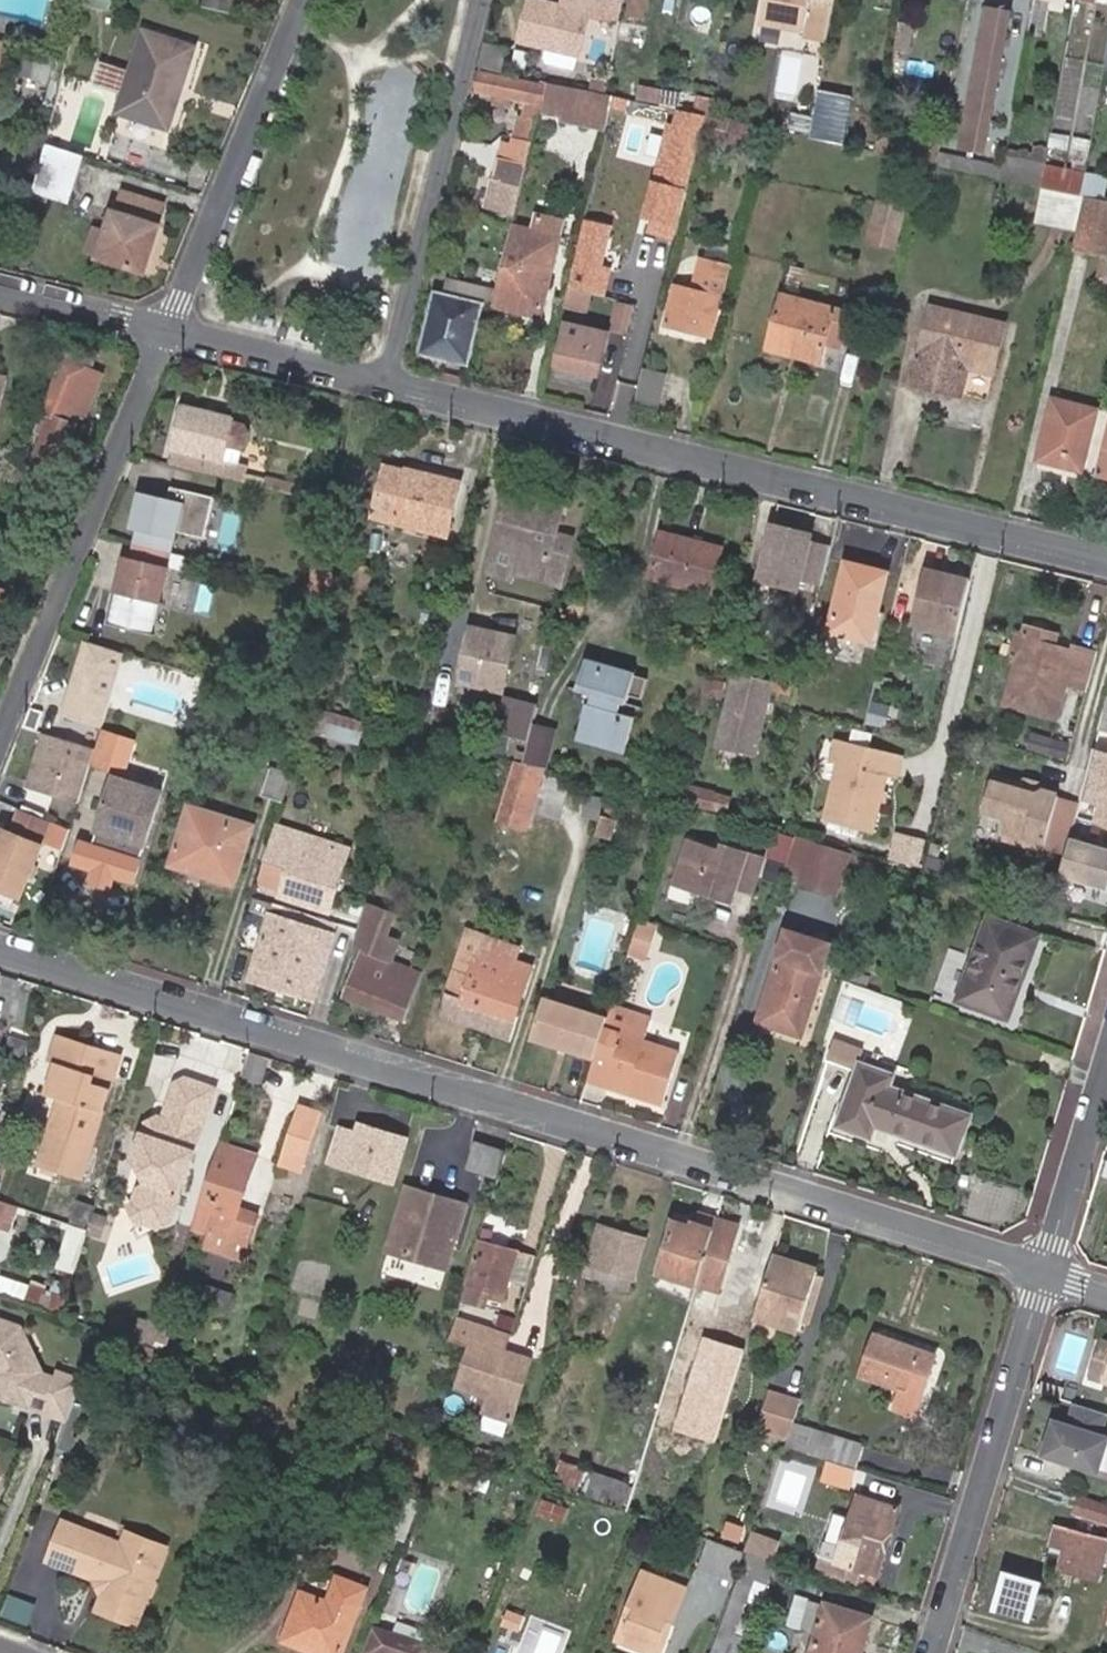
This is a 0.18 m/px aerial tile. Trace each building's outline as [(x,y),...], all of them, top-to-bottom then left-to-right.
[(201,4),(232,9),(233,0),(202,0),(201,4)] [(588,10),(566,6),(538,0),(529,0),(523,41),(580,52),(588,10)] [(622,1),(619,0),(567,0),(566,6),(588,10),(595,12),(610,15),(612,15),(620,17),(622,1)] [(648,0),(630,0),(627,15),(645,17),(648,0)] [(759,23),(803,32),(809,0),(763,0),(759,23)] [(828,45),(834,9),(811,4),(803,40),(828,45)] [(984,152),(1009,12),(986,9),(961,147),(984,152)] [(610,15),(595,12),(592,28),(609,31),(612,15),(610,15)] [(912,24),(899,21),(895,45),(907,47),(912,24)] [(193,45),(142,28),(128,72),(99,64),(94,81),(121,89),(116,108),(167,125),(193,45)] [(508,47),(486,43),(481,65),(503,70),(508,47)] [(480,71),(475,88),(528,100),(517,146),(501,142),(500,154),(495,175),(504,177),(498,202),(518,207),(541,111),(547,87),(480,71)] [(548,79),(547,87),(541,111),(608,125),(615,94),(606,92),(548,79)] [(661,88),(638,83),(635,97),(659,102),(661,88)] [(853,91),(821,83),(812,137),(841,143),(853,91)] [(662,126),(666,108),(617,99),(613,117),(645,123),(662,126)] [(677,129),(681,111),(666,108),(662,126),(677,129)] [(677,129),(699,133),(703,115),(681,111),(677,129)] [(713,115),(707,114),(703,133),(725,138),(724,141),(738,144),(744,122),(713,115)] [(660,126),(645,123),(613,117),(610,133),(640,140),(660,126)] [(81,152),(48,142),(36,189),(67,199),(81,152)] [(1046,155),(1006,148),(1003,164),(1001,177),(1041,186),(1046,155)] [(936,163),(1001,177),(1003,164),(938,151),(936,163)] [(1045,164),(1041,186),(1054,188),(1074,193),(1081,194),(1085,173),(1045,164)] [(488,200),(498,202),(504,177),(495,175),(488,200)] [(1077,230),(1085,195),(1081,194),(1074,193),(1054,188),(1046,223),(1077,230)] [(108,229),(104,243),(100,256),(147,273),(161,226),(157,225),(164,204),(124,191),(119,212),(113,211),(108,229)] [(1104,199),(1085,195),(1077,230),(1074,244),(1091,248),(1104,199)] [(1104,199),(1091,248),(1106,252),(1106,200),(1104,199)] [(882,201),(874,238),(895,244),(903,205),(882,201)] [(514,224),(495,303),(522,310),(524,301),(546,306),(562,237),(565,219),(534,211),(531,227),(514,224)] [(100,256),(104,243),(108,229),(93,224),(88,239),(85,249),(84,251),(100,256)] [(613,241),(579,233),(568,282),(604,291),(613,251),(611,251),(613,241)] [(470,361),(485,297),(495,299),(499,285),(478,282),(476,296),(452,290),(455,277),(447,274),(444,289),(436,287),(421,350),(470,361)] [(455,277),(452,290),(476,296),(478,282),(455,277)] [(720,294),(675,284),(666,321),(713,332),(720,294)] [(585,312),(589,292),(568,287),(563,307),(585,312)] [(848,309),(781,292),(767,346),(819,357),(828,325),(843,328),(848,309)] [(544,316),(546,306),(524,301),(522,310),(544,316)] [(618,302),(612,326),(624,329),(630,306),(618,302)] [(915,369),(958,378),(963,358),(975,360),(993,364),(1002,321),(931,306),(930,310),(915,369)] [(558,362),(597,371),(605,338),(565,329),(558,362)] [(34,458),(58,467),(75,424),(64,420),(69,408),(81,413),(97,372),(62,358),(41,411),(46,413),(39,430),(45,432),(34,458)] [(656,403),(664,371),(642,365),(635,398),(656,403)] [(955,389),(958,378),(915,369),(912,378),(955,389)] [(1068,454),(1084,457),(1097,406),(1053,396),(1038,457),(1065,463),(1068,454)] [(177,451),(174,465),(222,477),(225,462),(228,447),(237,449),(239,450),(248,445),(251,432),(246,424),(235,422),(237,415),(185,403),(174,450),(177,451)] [(225,462),(222,477),(247,483),(249,475),(250,468),(235,464),(237,449),(228,447),(225,462)] [(1081,467),(1084,457),(1068,454),(1065,463),(1081,467)] [(390,467),(383,496),(378,516),(447,534),(461,482),(409,469),(408,471),(390,467)] [(249,475),(247,483),(268,488),(269,480),(249,475)] [(269,480),(268,488),(284,492),(286,484),(269,480)] [(284,492),(318,500),(320,492),(286,484),(284,492)] [(135,544),(172,553),(178,532),(206,538),(215,496),(172,487),(169,499),(140,493),(136,509),(143,510),(139,529),(135,544)] [(554,530),(560,507),(507,494),(496,545),(517,550),(512,571),(554,581),(559,560),(567,562),(574,534),(554,530)] [(139,529),(143,510),(136,509),(132,526),(139,529)] [(814,532),(769,522),(756,584),(799,594),(802,581),(821,585),(830,545),(812,541),(814,532)] [(660,531),(649,577),(712,592),(721,545),(660,531)] [(163,604),(175,554),(172,553),(135,544),(132,558),(128,576),(118,574),(114,593),(115,593),(108,624),(154,635),(162,603),(163,604)] [(517,550),(496,545),(488,570),(511,576),(512,571),(517,550)] [(310,586),(340,593),(347,562),(317,556),(310,586)] [(885,569),(844,559),(827,629),(869,639),(885,569)] [(567,562),(559,560),(554,581),(562,584),(567,562)] [(957,634),(971,579),(925,569),(912,622),(957,634)] [(1021,633),(1015,655),(1001,701),(1053,716),(1062,683),(1085,689),(1095,650),(1071,644),(1069,648),(1052,643),(1046,641),(1049,630),(1023,624),(1021,633)] [(1049,630),(1046,641),(1052,643),(1055,632),(1049,630)] [(541,679),(551,637),(525,631),(514,673),(541,679)] [(1015,655),(1021,633),(1014,631),(1008,652),(1015,655)] [(124,653),(84,641),(61,716),(101,728),(124,653)] [(633,669),(586,655),(575,688),(590,693),(577,738),(622,751),(632,716),(616,710),(618,701),(624,703),(627,691),(636,694),(641,675),(632,672),(633,669)] [(777,682),(732,671),(714,748),(758,759),(777,682)] [(365,723),(312,708),(307,724),(360,740),(365,723)] [(1103,708),(1098,726),(1106,728),(1106,709),(1103,708)] [(535,721),(526,762),(545,767),(555,726),(535,721)] [(847,741),(859,744),(864,746),(868,747),(873,730),(851,724),(847,741)] [(91,762),(96,746),(45,731),(30,786),(80,800),(91,762)] [(128,740),(101,731),(96,746),(91,762),(118,771),(128,740)] [(840,739),(834,738),(827,759),(835,762),(840,739)] [(847,741),(840,739),(835,762),(820,816),(845,823),(864,746),(859,744),(847,741)] [(885,771),(889,753),(868,747),(864,746),(845,823),(871,829),(885,771)] [(1096,749),(1082,799),(1103,805),(1098,820),(1106,823),(1106,753),(1096,749)] [(899,755),(889,753),(885,771),(895,774),(899,755)] [(262,797),(283,804),(292,775),(271,769),(262,797)] [(1055,793),(1041,789),(1034,792),(1018,787),(1015,781),(994,776),(983,809),(1010,816),(1004,836),(1040,846),(1054,796),(1055,793)] [(1015,781),(1018,787),(1034,792),(1041,789),(1037,783),(1021,778),(1015,781)] [(533,795),(510,788),(503,810),(526,818),(526,817),(533,795)] [(1054,796),(1040,846),(1063,852),(1077,803),(1054,796)] [(204,866),(200,876),(236,887),(253,828),(190,809),(175,858),(204,866)] [(604,809),(602,814),(617,818),(619,812),(604,809)] [(526,818),(503,810),(498,825),(525,833),(530,818),(526,817),(526,818)] [(602,814),(596,833),(611,839),(617,818),(602,814)] [(347,850),(276,827),(260,881),(282,888),(281,892),(330,908),(347,850)] [(925,864),(933,837),(901,827),(893,854),(925,864)] [(3,829),(0,835),(0,886),(19,894),(39,844),(3,829)] [(105,830),(102,839),(120,846),(123,836),(105,830)] [(1078,831),(1066,871),(1106,883),(1106,840),(1078,831)] [(120,846),(102,839),(99,847),(82,841),(76,863),(92,868),(89,880),(113,887),(115,876),(134,882),(146,843),(123,836),(120,846)] [(737,884),(749,848),(723,841),(721,848),(689,838),(676,878),(713,891),(714,885),(735,892),(737,884)] [(851,852),(813,841),(802,882),(838,894),(851,852)] [(790,846),(780,843),(772,872),(781,876),(790,846)] [(764,854),(749,848),(737,884),(753,889),(764,854)] [(172,868),(200,876),(204,866),(175,858),(172,868)] [(282,888),(260,881),(255,896),(277,903),(281,892),(282,888)] [(375,881),(366,906),(371,908),(387,913),(394,887),(375,881)] [(735,892),(714,885),(713,891),(733,897),(735,892)] [(277,903),(255,896),(250,911),(267,916),(268,912),(274,914),(277,903)] [(367,950),(393,958),(401,934),(382,927),(387,913),(371,908),(361,941),(367,943),(367,950)] [(268,912),(267,916),(249,977),(314,998),(334,931),(274,914),(268,912)] [(656,925),(637,919),(628,950),(648,955),(656,925)] [(1014,1018),(1040,933),(992,920),(965,1003),(1014,1018)] [(448,991),(517,1014),(524,992),(533,959),(484,944),(486,936),(468,930),(448,991)] [(787,930),(782,948),(789,949),(793,932),(787,930)] [(789,949),(782,948),(760,1021),(803,1033),(830,943),(793,931),(793,932),(789,949)] [(345,994),(407,1015),(422,967),(393,958),(367,950),(367,943),(361,941),(345,994)] [(8,992),(0,990),(0,1023),(8,992)] [(608,1016),(544,995),(531,1041),(594,1063),(605,1027),(608,1016)] [(605,1027),(594,1063),(591,1074),(607,1078),(605,1084),(630,1092),(632,1087),(640,1089),(638,1095),(665,1103),(680,1051),(653,1042),(650,1052),(643,1049),(645,1040),(647,1031),(652,1014),(612,1002),(608,1016),(605,1027)] [(62,1134),(52,1130),(41,1163),(81,1176),(118,1056),(59,1037),(51,1063),(55,1064),(66,1067),(57,1099),(60,1100),(80,1105),(76,1122),(67,1120),(62,1134)] [(653,1042),(645,1040),(643,1049),(650,1052),(653,1042)] [(268,1058),(246,1052),(237,1080),(260,1087),(268,1058)] [(897,1070),(864,1059),(840,1122),(875,1134),(877,1122),(960,1151),(972,1112),(893,1084),(897,1070)] [(66,1067),(55,1064),(46,1096),(57,1099),(66,1067)] [(136,1153),(150,1180),(140,1185),(135,1199),(144,1217),(159,1222),(172,1215),(214,1083),(184,1074),(174,1079),(163,1115),(158,1113),(146,1119),(136,1153)] [(591,1074),(589,1080),(605,1084),(607,1078),(591,1074)] [(630,1092),(638,1095),(640,1089),(632,1087),(630,1092)] [(59,1106),(52,1130),(62,1134),(67,1120),(76,1122),(80,1105),(60,1100),(59,1106)] [(303,1107),(290,1154),(287,1163),(303,1168),(305,1159),(306,1154),(319,1113),(303,1107)] [(325,1124),(317,1121),(306,1154),(315,1157),(325,1124)] [(331,1162),(395,1179),(408,1138),(359,1123),(357,1133),(340,1128),(331,1162)] [(331,1162),(340,1128),(325,1124),(315,1157),(331,1162)] [(497,1174),(504,1151),(477,1143),(469,1165),(497,1174)] [(255,1156),(217,1145),(194,1218),(210,1223),(208,1231),(250,1244),(258,1215),(240,1207),(255,1156)] [(409,1184),(389,1248),(450,1266),(469,1204),(409,1184)] [(0,1199),(0,1231),(6,1233),(16,1204),(0,1199)] [(658,1271),(696,1284),(696,1282),(716,1220),(703,1216),(698,1230),(674,1222),(658,1271)] [(194,1218),(192,1226),(208,1231),(210,1223),(194,1218)] [(738,1226),(716,1219),(716,1220),(696,1282),(717,1290),(738,1226)] [(596,1224),(584,1261),(633,1276),(645,1239),(596,1224)] [(496,1295),(502,1298),(516,1250),(493,1241),(497,1229),(487,1226),(465,1297),(492,1307),(496,1295)] [(772,1255),(753,1314),(797,1328),(816,1269),(772,1255)] [(633,1276),(584,1261),(582,1272),(629,1287),(633,1276)] [(816,1269),(797,1328),(804,1330),(822,1271),(816,1269)] [(508,1326),(459,1311),(449,1341),(471,1348),(462,1376),(490,1384),(504,1343),(508,1326)] [(22,1326),(0,1318),(0,1393),(68,1415),(82,1379),(62,1373),(60,1379),(41,1373),(41,1371),(22,1326)] [(176,1322),(165,1318),(159,1338),(170,1342),(176,1322)] [(748,1348),(703,1334),(673,1429),(718,1443),(748,1348)] [(932,1356),(873,1335),(861,1375),(899,1388),(894,1407),(915,1414),(932,1356)] [(532,1353),(504,1343),(490,1384),(485,1402),(512,1410),(532,1353)] [(1056,1398),(1060,1388),(1041,1382),(1038,1392),(1056,1398)] [(767,1386),(765,1394),(791,1402),(798,1404),(801,1397),(767,1386)] [(755,1426),(780,1434),(791,1402),(765,1394),(755,1426)] [(791,1402),(780,1434),(789,1437),(794,1419),(798,1404),(791,1402)] [(1051,1420),(1041,1455),(1096,1472),(1106,1437),(1098,1434),(1105,1413),(1074,1404),(1067,1425),(1051,1420)] [(786,1447),(856,1468),(864,1441),(794,1419),(789,1437),(786,1447)] [(1106,1437),(1096,1472),(1106,1475),(1106,1437)] [(555,1480),(577,1487),(584,1466),(563,1459),(555,1480)] [(598,1470),(584,1466),(577,1487),(591,1492),(598,1470)] [(591,1492),(622,1503),(629,1485),(629,1482),(598,1470),(591,1492)] [(840,1563),(871,1573),(876,1575),(898,1508),(859,1496),(841,1548),(824,1543),(820,1557),(840,1563)] [(1076,1498),(1072,1514),(1106,1524),(1106,1506),(1076,1498)] [(123,1540),(64,1517),(48,1558),(94,1575),(107,1580),(102,1593),(100,1597),(140,1612),(161,1558),(123,1540)] [(1064,1547),(1059,1568),(1096,1579),(1106,1542),(1068,1532),(1052,1527),(1048,1542),(1064,1547)] [(165,1546),(126,1530),(123,1540),(161,1558),(165,1546)] [(734,1579),(745,1549),(707,1536),(697,1565),(734,1579)] [(775,1560),(747,1550),(710,1652),(741,1652),(746,1639),(736,1636),(755,1578),(767,1583),(775,1560)] [(868,1585),(871,1573),(840,1563),(836,1575),(868,1585)] [(1048,1622),(1062,1580),(1022,1567),(1008,1609),(1048,1622)] [(666,1622),(670,1623),(684,1583),(642,1568),(618,1636),(655,1650),(666,1622)] [(323,1652),(336,1652),(362,1582),(335,1570),(325,1598),(299,1589),(281,1636),(323,1652)] [(94,1575),(102,1593),(107,1580),(94,1575)] [(55,1605),(56,1587),(13,1585),(12,1617),(37,1618),(38,1604),(55,1605)] [(100,1597),(97,1605),(136,1622),(140,1612),(100,1597)] [(873,1618),(831,1601),(830,1604),(814,1599),(805,1626),(821,1631),(813,1652),(861,1652),(873,1618)] [(659,1652),(670,1623),(666,1622),(655,1650),(659,1652)] [(361,1652),(440,1652),(442,1649),(373,1623),(365,1643),(361,1652)] [(1095,1650),(1066,1641),(1061,1652),(1094,1652),(1095,1650)]
